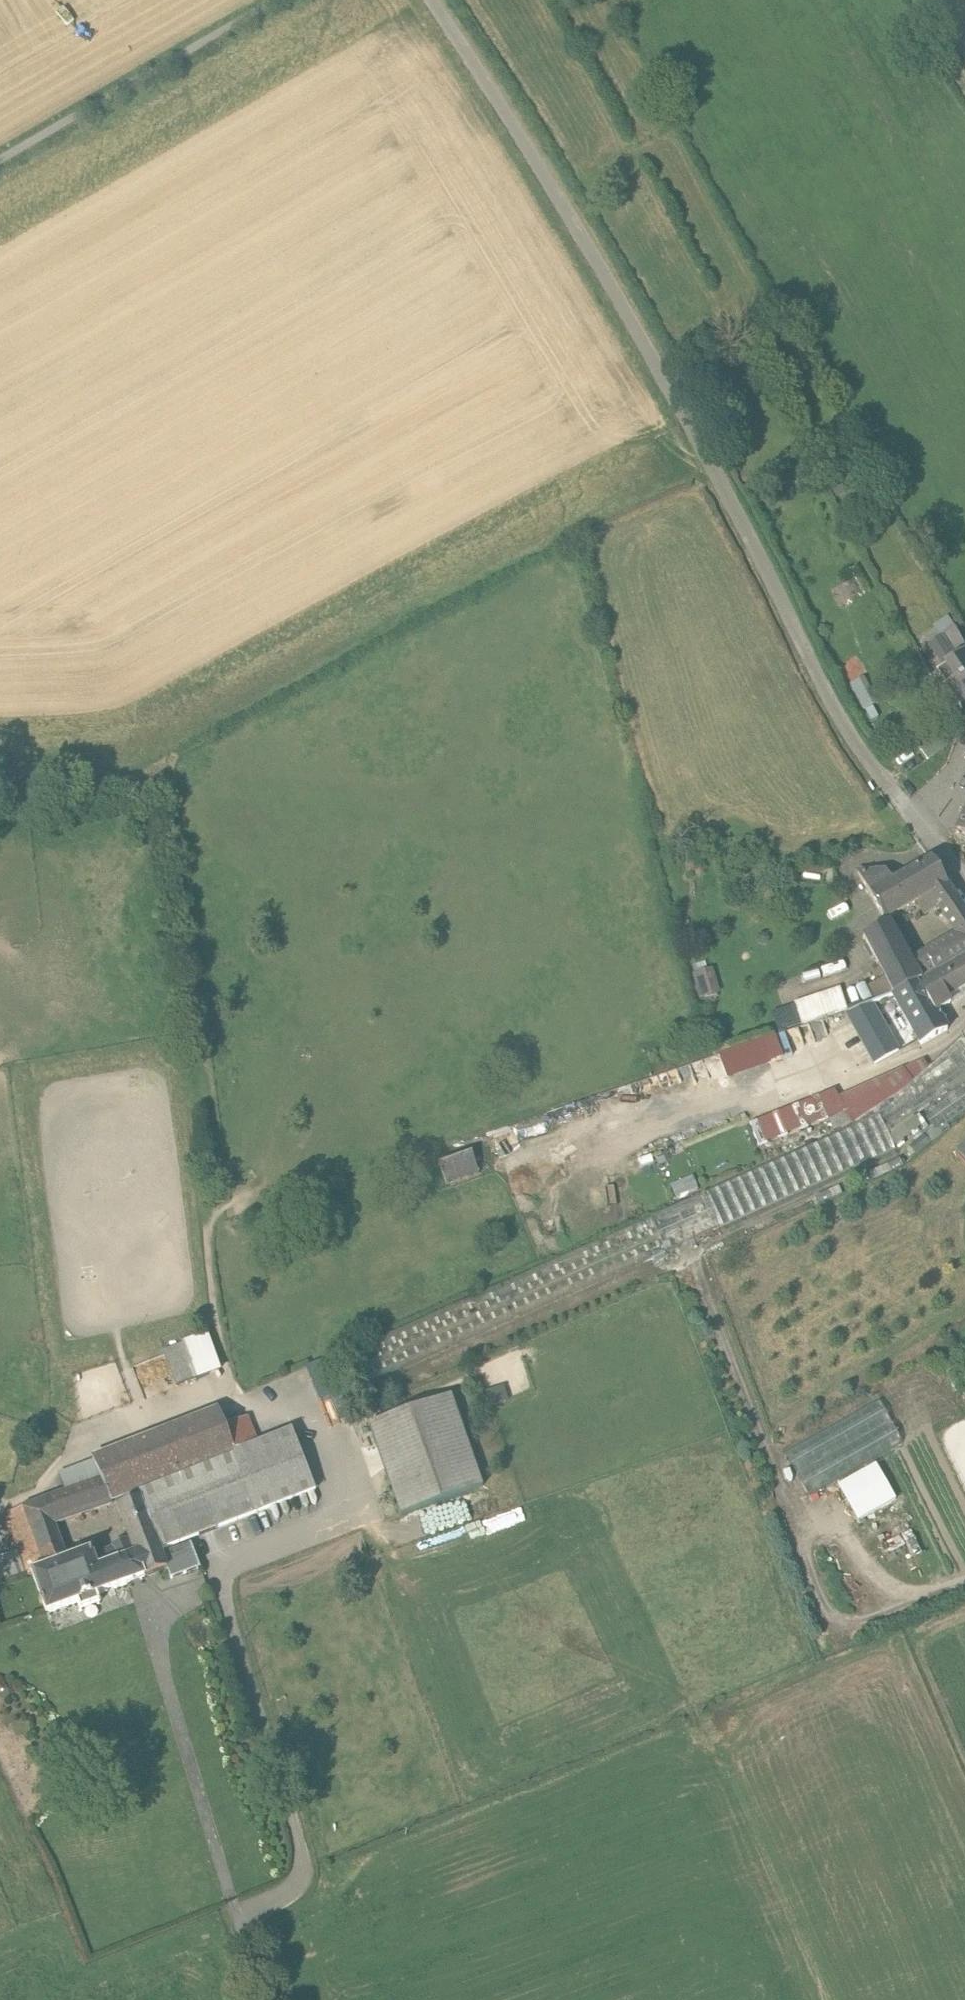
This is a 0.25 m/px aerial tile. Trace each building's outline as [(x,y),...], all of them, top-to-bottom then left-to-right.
[(840,481),(830,487),(837,500),(847,494),(840,481)] [(940,638),(954,629),(946,616),(932,625),(940,638)] [(964,715),(964,649),(954,629),(940,638),(953,660),(941,668),(935,672),(964,715)] [(953,660),(940,638),(926,647),(941,668),(953,660)] [(956,829),(964,833),(964,810),(956,829)] [(935,974),(964,958),(964,913),(931,859),(889,883),(869,895),(884,921),(929,895),(955,936),(923,955),(935,974)] [(869,895),(889,883),(884,872),(857,874),(869,895)] [(888,923),(862,936),(892,995),(916,984),(920,981),(888,923)] [(916,984),(892,995),(920,1046),(947,1031),(940,1020),(946,1016),(942,1009),(950,1004),(946,997),(964,987),(964,958),(935,974),(920,981),(916,984)] [(712,968),(692,973),(700,1000),(720,995),(712,968)] [(794,1003),(801,1026),(847,1011),(839,988),(794,1003)] [(897,1052),(871,1004),(845,1014),(874,1065),(897,1052)] [(725,1078),(782,1059),(774,1033),(716,1053),(725,1078)] [(960,1039),(928,1068),(913,1082),(897,1095),(877,1109),(880,1115),(891,1141),(916,1123),(927,1139),(964,1112),(964,1046),(960,1039)] [(928,1068),(923,1058),(901,1067),(913,1082),(928,1068)] [(913,1082),(901,1067),(838,1094),(834,1087),(749,1120),(759,1150),(828,1119),(833,1130),(840,1127),(841,1129),(852,1124),(877,1109),(897,1095),(913,1082)] [(880,1115),(703,1195),(718,1229),(895,1150),(891,1141),(880,1115)] [(955,1153),(964,1164),(964,1144),(955,1153)] [(472,1158),(438,1170),(446,1191),(480,1178),(472,1158)] [(670,1182),(673,1194),(696,1187),(692,1176),(670,1182)] [(718,1229),(703,1195),(650,1218),(651,1219),(665,1252),(718,1229)] [(665,1252),(651,1219),(353,1351),(368,1385),(665,1252)] [(162,1349),(176,1387),(219,1371),(206,1333),(162,1349)] [(365,1420),(395,1513),(479,1487),(450,1393),(365,1420)] [(878,1401),(785,1455),(808,1495),(901,1441),(878,1401)] [(117,1499),(138,1492),(234,1453),(225,1428),(218,1411),(92,1460),(93,1462),(100,1480),(108,1502),(111,1501),(117,1499)] [(247,1419),(225,1428),(234,1453),(257,1444),(247,1419)] [(234,1453),(138,1492),(160,1550),(315,1490),(292,1430),(257,1444),(234,1453)] [(57,1475),(64,1493),(100,1480),(93,1462),(57,1475)] [(875,1466),(837,1487),(856,1522),(895,1501),(875,1466)] [(108,1502),(100,1480),(64,1493),(5,1516),(27,1577),(33,1575),(33,1573),(44,1569),(39,1555),(61,1547),(54,1526),(112,1504),(111,1501),(108,1502)] [(117,1508),(135,1555),(144,1577),(166,1569),(161,1555),(160,1550),(138,1492),(117,1499),(119,1507),(117,1508)] [(878,1545),(891,1571),(923,1555),(910,1529),(878,1545)] [(161,1555),(166,1569),(170,1579),(199,1568),(189,1544),(161,1555)] [(33,1573),(33,1575),(47,1613),(125,1584),(126,1585),(144,1579),(144,1577),(135,1555),(119,1561),(114,1550),(93,1559),(90,1552),(66,1561),(61,1547),(39,1555),(44,1569),(33,1573)] [(21,1571),(16,1553),(0,1557),(0,1572),(1,1577),(21,1571)]
